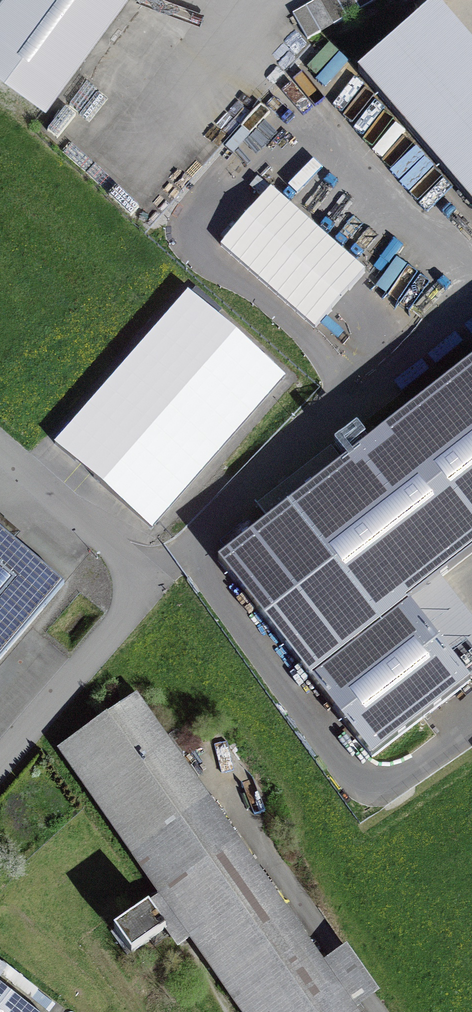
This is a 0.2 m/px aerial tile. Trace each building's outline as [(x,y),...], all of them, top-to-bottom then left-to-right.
[(0,3),(0,73),(43,104),(120,0),(2,0),(0,3)] [(355,76),(471,213),(471,60),(431,12),(355,76)] [(270,189),(221,245),(315,328),(364,271),(270,189)] [(151,528),(284,377),(188,292),(55,444),(151,528)] [(372,758),(470,681),(409,603),(471,553),(471,363),(343,463),(334,452),(293,484),(289,479),(257,504),(270,521),(218,561),(372,758)] [(61,587),(0,535),(0,659),(61,587)] [(63,752),(164,898),(118,929),(139,960),(186,928),(243,1011),(354,1011),(352,1008),(367,998),(340,960),(324,971),(139,700),(63,752)] [(0,990),(0,1011),(28,1011),(0,990)]
